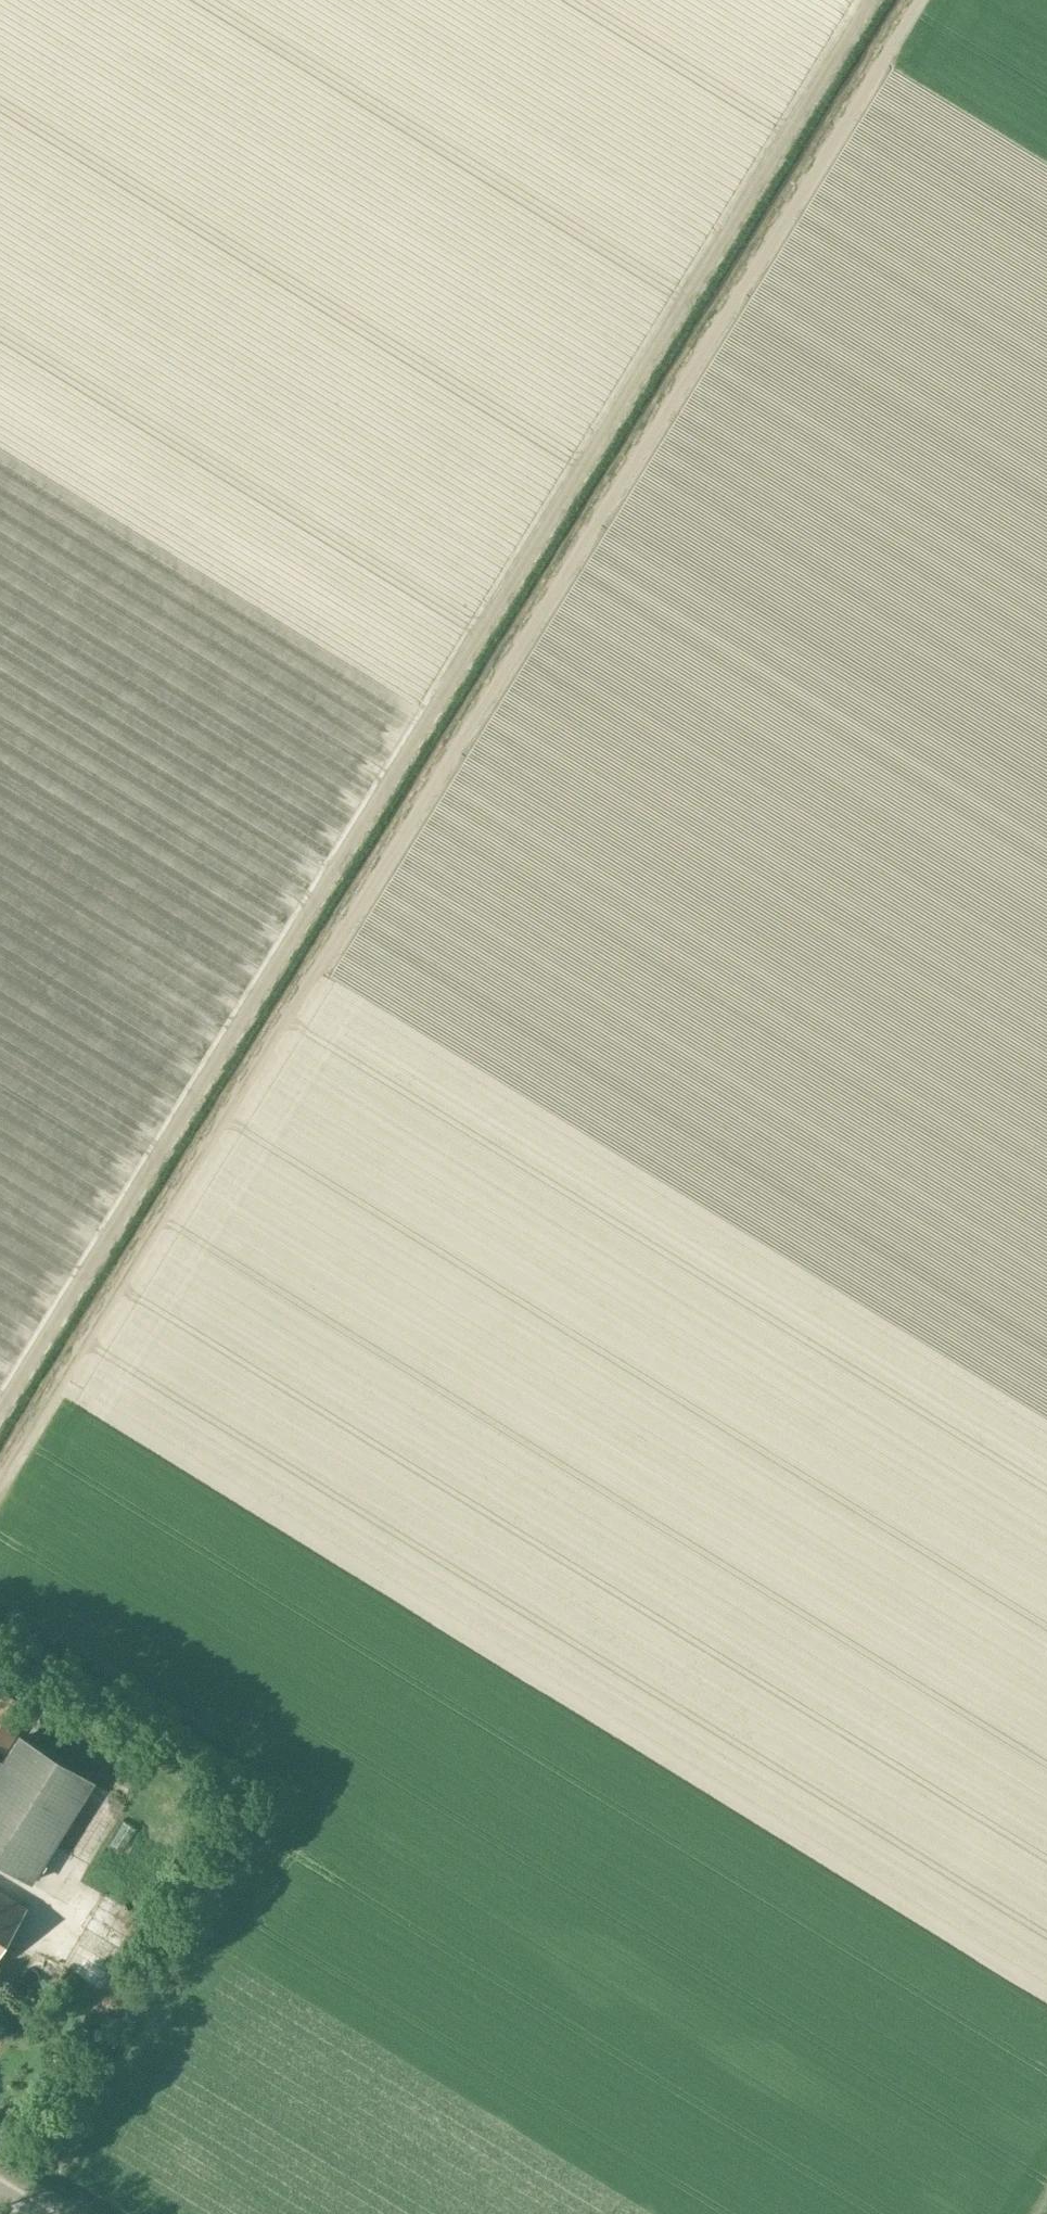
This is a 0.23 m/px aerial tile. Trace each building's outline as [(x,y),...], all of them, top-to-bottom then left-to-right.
[(32,1707),(0,1687),(0,1751),(3,1753),(32,1707)] [(32,1880),(92,1783),(17,1737),(2,1760),(0,1759),(0,1860),(32,1880)] [(25,1907),(0,1891),(0,1947),(25,1907)]
